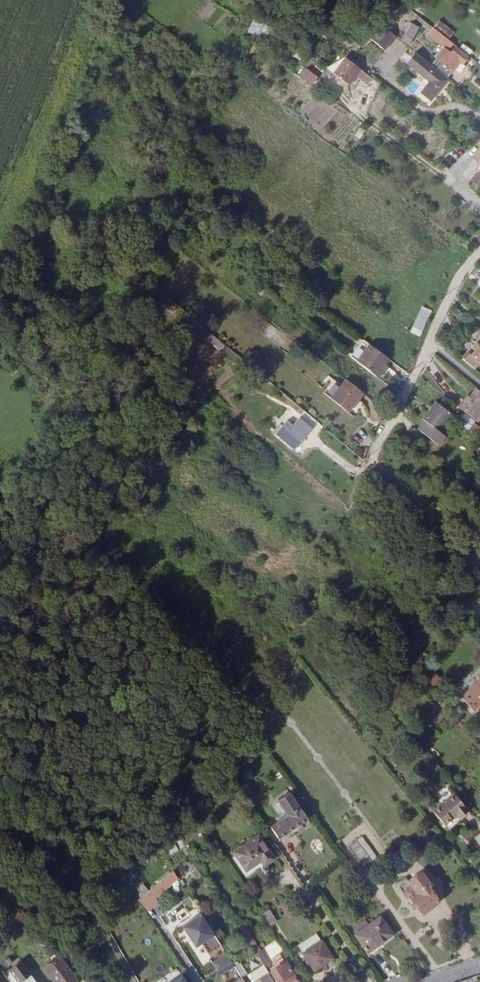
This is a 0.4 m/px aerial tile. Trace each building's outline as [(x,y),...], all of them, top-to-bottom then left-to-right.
[(246,37),(264,43),(271,23),(254,16),(246,37)] [(385,45),(394,34),(380,22),(368,32),(385,45)] [(411,22),(402,41),(411,46),(420,26),(411,22)] [(368,32),(366,33),(383,48),(385,45),(368,32)] [(468,55),(457,46),(446,59),(454,65),(458,60),(462,63),(468,55)] [(414,52),(406,62),(438,88),(446,78),(414,52)] [(368,84),(373,78),(347,55),(333,71),(350,86),(358,76),(368,84)] [(446,75),(454,65),(446,59),(438,69),(446,75)] [(430,99),(438,88),(406,62),(405,63),(428,82),(420,92),(430,99)] [(308,67),(301,75),(313,85),(320,77),(308,67)] [(479,178),(479,177),(479,161),(477,159),(469,170),(479,178)] [(479,178),(469,170),(465,174),(475,182),(479,178)] [(413,354),(427,331),(420,327),(406,351),(413,354)] [(209,332),(204,339),(225,354),(230,347),(209,332)] [(463,358),(474,368),(479,361),(479,340),(467,355),(466,354),(463,358)] [(388,362),(369,348),(357,365),(375,379),(388,362)] [(347,415),(362,396),(345,382),(340,388),(334,382),(323,395),(347,415)] [(461,400),(455,407),(476,424),(479,419),(479,393),(475,389),(468,398),(464,403),(461,400)] [(447,413),(432,401),(418,417),(419,419),(412,427),(432,443),(439,435),(433,430),(447,413)] [(286,425),(285,426),(299,438),(300,437),(305,441),(314,430),(301,419),(292,430),(286,425)] [(279,433),(292,445),(299,438),(285,426),(279,433)] [(458,431),(465,437),(470,432),(463,426),(458,431)] [(291,447),(292,445),(279,433),(277,435),(291,447)] [(433,686),(442,680),(436,671),(427,678),(433,686)] [(470,686),(460,695),(473,710),(479,704),(479,677),(470,686)] [(452,789),(430,806),(442,820),(455,810),(458,814),(466,807),(452,789)] [(276,837),(278,835),(306,817),(287,791),(275,799),(285,814),(268,825),(276,837)] [(273,858),(255,833),(230,850),(233,854),(243,869),(258,860),(262,865),(273,858)] [(354,838),(369,859),(377,854),(373,849),(372,850),(360,834),(354,838)] [(354,838),(353,839),(347,844),(362,864),(368,860),(369,859),(354,838)] [(175,850),(187,846),(185,840),(172,844),(175,850)] [(243,869),(233,854),(230,856),(244,877),(262,865),(258,860),(243,869)] [(171,870),(138,899),(145,909),(155,900),(153,896),(175,876),(171,870)] [(418,871),(406,880),(409,885),(401,890),(405,896),(408,894),(420,911),(436,900),(425,885),(428,883),(418,871)] [(144,910),(145,909),(138,899),(136,901),(144,910)] [(272,909),(264,913),(270,926),(278,922),(272,909)] [(195,912),(182,923),(184,926),(198,915),(195,912)] [(205,913),(183,926),(200,957),(222,944),(205,913)] [(354,935),(365,950),(375,943),(381,950),(396,940),(379,917),(354,935)] [(319,940),(301,953),(312,970),(331,957),(319,940)] [(370,958),(381,950),(375,943),(365,950),(370,958)] [(259,951),(255,953),(264,967),(268,964),(259,951)] [(212,962),(221,975),(235,965),(226,952),(212,962)] [(285,969),(293,964),(284,952),(278,957),(285,969)] [(54,981),(73,981),(77,980),(59,956),(44,968),(54,981)] [(19,961),(8,969),(18,981),(20,981),(22,980),(23,981),(35,981),(19,961)] [(242,963),(236,966),(241,977),(248,973),(242,963)] [(268,973),(254,981),(274,981),(268,973)] [(166,981),(184,981),(179,974),(166,981)]
